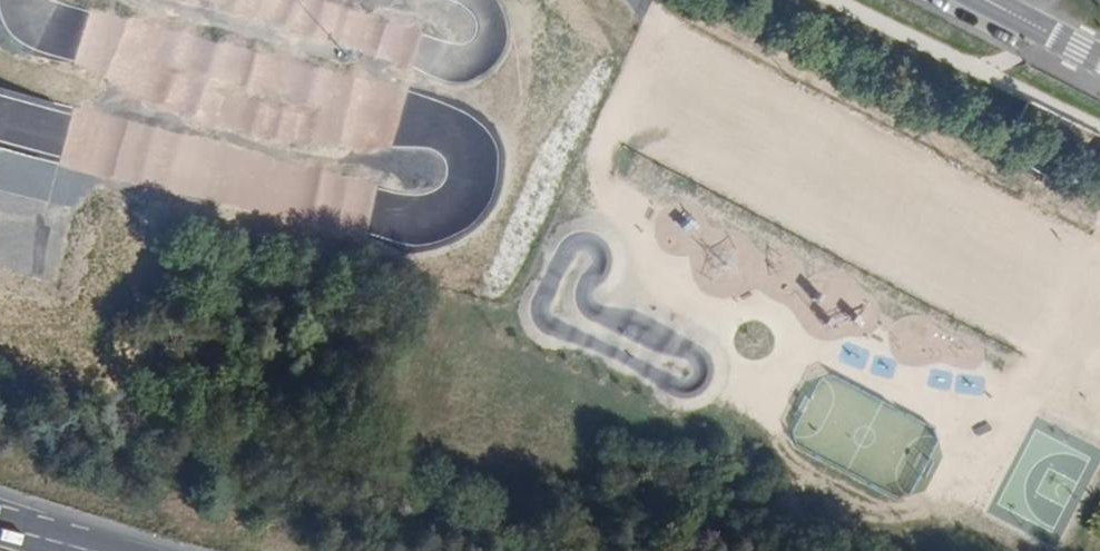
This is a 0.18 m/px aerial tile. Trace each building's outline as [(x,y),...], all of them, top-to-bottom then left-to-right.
[(69,70),(200,120),(202,115),(214,120),(220,105),(235,111),(241,96),(256,102),(264,83),(252,78),(259,60),(101,0),(96,0),(69,70)] [(280,24),(287,0),(201,0),(280,24)] [(39,101),(33,158),(115,167),(121,110),(39,101)]
